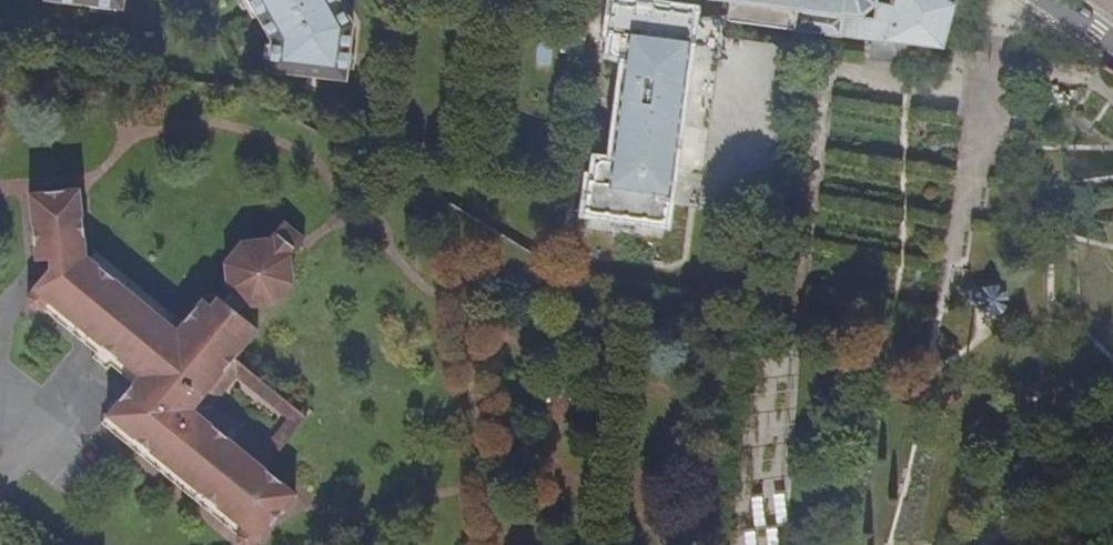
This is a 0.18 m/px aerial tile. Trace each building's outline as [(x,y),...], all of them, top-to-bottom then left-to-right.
[(122,9),(123,0),(47,0),(122,9)] [(272,40),(268,70),(345,79),(352,25),(338,0),(249,0),(272,40)] [(883,4),(878,3),(879,0),(705,0),(717,2),(714,19),(731,22),(731,20),(737,21),(739,22),(792,30),(794,32),(797,33),(806,34),(808,33),(831,36),(831,37),(843,39),(844,37),(846,16),(859,18),(861,20),(866,18),(865,17),(876,9),(877,11),(883,4)] [(844,37),(944,48),(956,7),(941,0),(896,0),(896,2),(893,1),(890,3),(888,6),(883,4),(877,11),(876,9),(865,17),(866,18),(861,20),(859,18),(846,16),(844,37)] [(693,16),(616,3),(614,2),(610,37),(614,38),(611,63),(614,67),(603,153),(599,156),(595,181),(591,181),(587,213),(666,224),(683,104),(693,16)] [(107,416),(243,527),(237,535),(237,542),(240,544),(253,544),(295,494),(265,469),(193,409),(235,357),(257,330),(237,312),(244,304),(247,307),(275,305),(293,283),(290,256),(304,239),(283,221),(269,238),(242,240),(224,262),(226,289),(230,293),(223,301),(214,294),(206,294),(183,323),(177,330),(90,260),(86,256),(79,189),(29,193),(35,260),(48,260),(50,269),(27,296),(28,304),(35,309),(42,308),(42,309),(48,302),(139,376),(132,384),(107,416)] [(177,330),(183,323),(96,251),(90,260),(177,330)] [(1000,290),(986,291),(983,290),(980,290),(976,291),(975,293),(974,295),(974,299),(978,303),(980,304),(989,316),(1003,315),(1008,300),(1000,290)] [(110,365),(132,384),(139,376),(48,302),(42,309),(96,353),(92,357),(107,369),(110,365)] [(265,469),(273,458),(307,417),(235,357),(193,409),(265,469)] [(101,423),(237,535),(243,527),(107,416),(101,423)]
